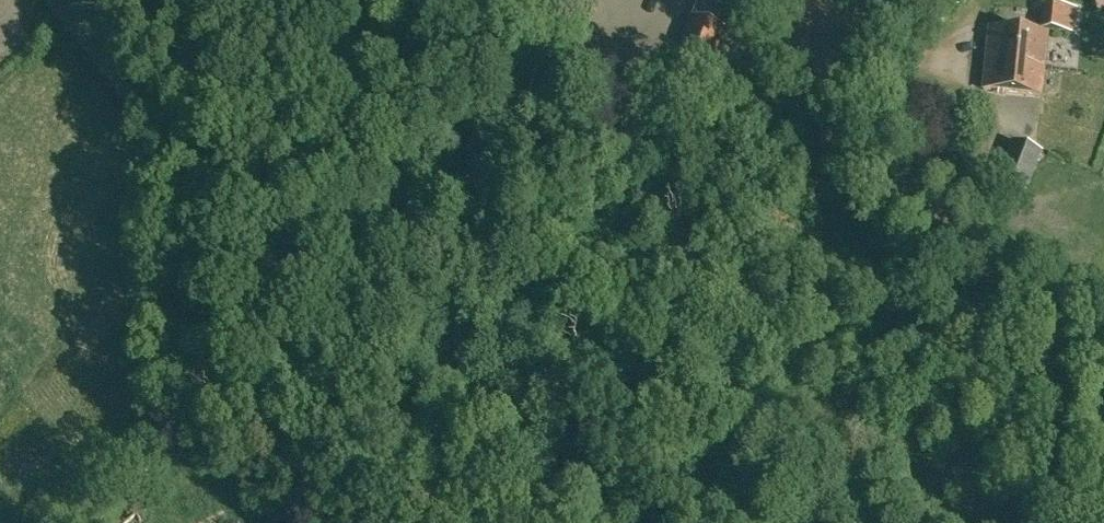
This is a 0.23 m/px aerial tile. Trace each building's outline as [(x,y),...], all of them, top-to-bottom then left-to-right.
[(708,7),(722,12),(725,5),(711,0),(708,7)] [(696,4),(674,64),(707,76),(725,27),(716,23),(720,13),(696,4)] [(1079,8),(1041,5),(1039,30),(1076,34),(1079,8)] [(987,59),(1044,65),(1047,34),(990,28),(987,59)] [(1044,65),(987,59),(984,89),(1040,95),(1044,65)] [(1027,195),(1043,153),(1011,141),(995,183),(1027,195)]
